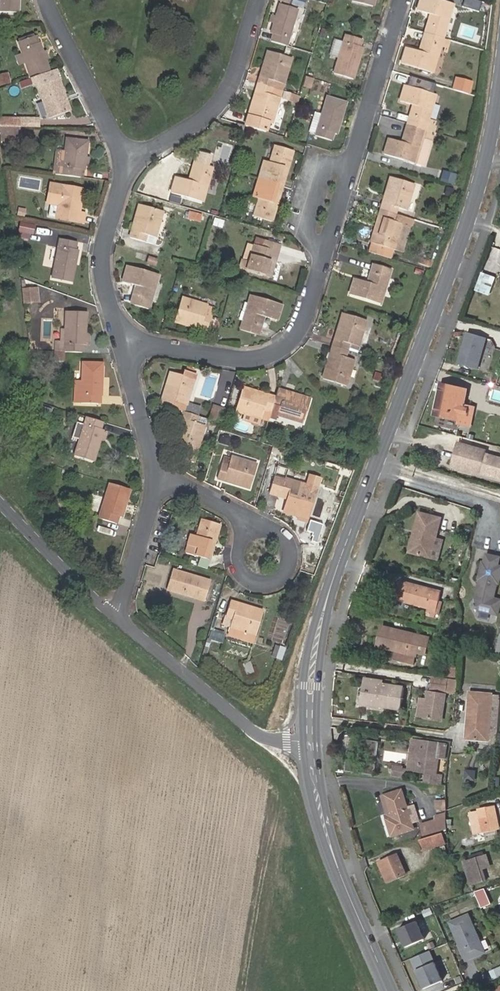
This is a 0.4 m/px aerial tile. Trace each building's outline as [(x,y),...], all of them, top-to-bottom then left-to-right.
[(18,13),(18,0),(0,0),(0,13),(18,13)] [(443,38),(454,4),(439,0),(421,0),(418,10),(431,14),(425,33),(443,38)] [(274,35),(271,42),(288,47),(299,10),(281,4),(271,34),(274,35)] [(433,72),(443,38),(425,33),(419,52),(407,48),(402,63),(433,72)] [(335,73),(353,79),(363,48),(361,48),(363,40),(347,35),(344,44),(339,59),(335,73)] [(16,46),(29,80),(30,80),(49,72),(39,46),(36,47),(33,38),(16,46)] [(339,59),(344,44),(335,41),(330,56),(339,59)] [(269,52),(259,83),(274,88),(282,91),(285,84),(292,59),(269,52)] [(37,88),(57,81),(54,71),(49,72),(30,80),(32,85),(37,88)] [(248,80),(257,82),(259,74),(250,72),(248,80)] [(331,80),(332,73),(322,72),(321,79),(331,80)] [(8,74),(0,76),(0,86),(10,83),(8,74)] [(311,89),(314,79),(307,77),(306,77),(306,78),(303,87),(311,89)] [(432,94),(435,84),(411,77),(408,86),(432,94)] [(68,113),(57,81),(37,88),(48,120),(68,113)] [(274,88),(259,83),(249,116),(270,122),(273,123),(280,98),(282,91),(274,88)] [(413,105),(408,124),(425,129),(428,122),(436,95),(432,94),(408,86),(405,85),(401,101),(413,105)] [(283,100),(293,103),(296,95),(286,92),(283,100)] [(328,95),(323,113),(317,133),(316,134),(333,139),(336,132),(338,132),(347,100),(328,95)] [(317,133),(323,113),(315,111),(309,130),(317,133)] [(270,122),(249,116),(246,126),(267,132),(270,122)] [(0,121),(0,129),(19,129),(21,129),(20,120),(0,121)] [(39,129),(39,120),(20,120),(21,129),(39,129)] [(428,122),(425,129),(433,131),(435,124),(428,122)] [(236,132),(244,134),(246,126),(238,124),(236,132)] [(425,129),(408,124),(402,142),(389,138),(384,154),(415,163),(423,138),(425,129)] [(0,129),(0,139),(19,138),(19,129),(0,129)] [(433,131),(425,129),(423,138),(415,163),(425,166),(435,132),(433,131)] [(53,166),(52,175),(61,176),(80,178),(81,171),(85,171),(88,142),(66,140),(64,154),(62,167),(53,166)] [(270,182),(283,186),(294,151),(275,146),(271,163),(265,161),(262,171),(272,174),(270,182)] [(55,153),(53,166),(62,167),(64,154),(55,153)] [(172,193),(204,202),(213,168),(194,163),(189,181),(176,178),(172,193)] [(272,174),(262,171),(260,179),(270,182),(272,174)] [(445,172),(442,182),(454,185),(457,176),(445,172)] [(381,210),(396,214),(398,207),(407,210),(415,185),(391,178),(381,210)] [(270,182),(260,179),(254,197),(260,199),(254,216),(273,221),(283,186),(270,182)] [(75,205),(77,205),(80,189),(49,185),(48,195),(51,195),(50,204),(51,205),(58,206),(56,217),(56,218),(81,222),(82,211),(76,211),(74,210),(75,205)] [(56,217),(58,206),(51,205),(49,216),(56,217)] [(131,237),(145,241),(147,235),(156,237),(163,212),(140,205),(131,237)] [(25,218),(26,210),(19,208),(17,216),(25,218)] [(394,221),(396,214),(381,210),(371,242),(395,250),(403,224),(394,221)] [(201,221),(203,213),(190,211),(188,219),(201,221)] [(403,224),(395,250),(403,252),(413,219),(396,214),(394,221),(403,224)] [(33,236),(34,228),(19,225),(18,233),(33,236)] [(76,242),(59,240),(53,279),(73,283),(78,250),(75,250),(76,242)] [(248,270),(271,277),(281,245),(266,241),(263,248),(255,245),(248,270)] [(392,259),(395,250),(371,242),(368,252),(392,259)] [(157,266),(159,258),(150,256),(148,263),(157,266)] [(248,270),(250,261),(243,259),(241,268),(248,270)] [(391,270),(374,264),(368,283),(355,279),(350,294),(381,304),(391,270)] [(137,284),(132,304),(150,309),(159,275),(127,266),(124,281),(137,284)] [(482,272),(476,291),(491,295),(496,276),(482,272)] [(33,303),(31,288),(19,290),(21,305),(33,303)] [(241,329),(259,335),(265,316),(278,320),(283,305),(251,296),(241,329)] [(4,309),(11,308),(9,297),(2,299),(4,309)] [(208,331),(212,316),(206,314),(208,306),(183,298),(175,322),(208,331)] [(65,344),(65,353),(82,353),(82,346),(85,346),(85,335),(86,313),(66,313),(65,330),(65,344)] [(333,345),(349,351),(349,348),(358,350),(367,321),(343,313),(333,345)] [(486,338),(467,333),(458,364),(477,370),(486,338)] [(54,353),(65,353),(65,344),(61,344),(54,344),(54,353)] [(346,357),(349,351),(333,345),(323,378),(347,385),(355,360),(346,357)] [(81,363),(80,398),(99,399),(99,391),(102,392),(102,363),(81,363)] [(474,371),(472,377),(483,380),(485,374),(474,371)] [(171,372),(161,405),(176,409),(178,403),(187,405),(195,380),(171,372)] [(470,427),(474,408),(463,405),(466,390),(440,385),(434,415),(459,420),(458,424),(470,427)] [(274,405),(276,397),(244,387),(237,411),(245,414),(261,419),(262,417),(264,410),(269,411),(272,412),(274,405)] [(272,412),(270,417),(277,419),(278,414),(303,422),(311,399),(279,389),(276,397),(274,405),(272,412)] [(11,409),(22,406),(20,394),(8,397),(11,409)] [(213,405),(209,420),(221,424),(226,410),(213,405)] [(199,417),(184,412),(174,444),(198,452),(206,426),(197,423),(199,417)] [(261,419),(245,414),(243,420),(259,425),(261,419)] [(100,422),(85,417),(82,425),(78,439),(73,457),(92,463),(98,441),(101,430),(98,429),(100,422)] [(78,439),(82,425),(77,423),(73,437),(78,439)] [(456,451),(458,443),(447,440),(445,448),(456,451)] [(485,454),(486,451),(458,443),(456,451),(452,467),(480,474),(481,470),(485,454)] [(485,454),(481,470),(484,471),(486,474),(499,478),(499,458),(485,454)] [(222,464),(217,479),(249,488),(256,465),(231,457),(225,455),(222,464)] [(315,488),(318,477),(308,474),(305,485),(315,488)] [(275,476),(269,493),(288,499),(284,512),(299,516),(304,499),(311,501),(315,488),(305,485),(275,476)] [(130,491),(109,485),(98,521),(116,526),(118,519),(122,520),(130,491)] [(306,520),(311,501),(304,499),(299,516),(299,518),(306,520)] [(418,531),(413,552),(430,557),(440,517),(422,513),(420,512),(415,530),(418,531)] [(220,525),(201,519),(196,536),(190,534),(187,545),(196,547),(194,555),(209,559),(220,525)] [(409,551),(413,552),(418,531),(415,530),(409,551)] [(496,583),(498,583),(499,576),(499,566),(497,565),(499,557),(485,554),(483,562),(482,562),(478,579),(479,579),(475,598),(478,610),(493,614),(496,599),(493,598),(496,583)] [(173,570),(167,589),(204,600),(210,581),(173,570)] [(400,580),(395,599),(428,608),(427,612),(435,614),(440,596),(432,594),(432,590),(400,580)] [(255,634),(262,611),(231,601),(226,615),(234,618),(231,625),(231,626),(255,634)] [(231,625),(234,618),(226,615),(224,622),(231,625)] [(255,634),(231,626),(228,634),(253,642),(255,634)] [(377,646),(394,651),(415,656),(416,656),(417,652),(425,654),(429,638),(382,626),(377,646)] [(210,639),(222,643),(225,633),(214,629),(210,639)] [(281,661),(285,650),(275,647),(272,657),(281,661)] [(394,651),(393,658),(413,662),(415,656),(394,651)] [(242,663),(248,677),(259,672),(254,659),(242,663)] [(443,679),(433,677),(430,690),(455,695),(457,664),(443,663),(443,679)] [(359,703),(365,704),(368,682),(381,684),(381,680),(363,678),(359,703)] [(368,682),(365,704),(400,709),(403,688),(381,684),(368,682)] [(439,721),(444,696),(427,693),(426,701),(423,718),(439,721)] [(486,743),(490,697),(468,694),(465,740),(486,743)] [(486,743),(497,743),(499,708),(499,698),(490,697),(486,743)] [(416,717),(423,718),(426,701),(419,700),(416,717)] [(405,769),(408,769),(413,741),(408,740),(405,769)] [(425,772),(423,782),(442,785),(443,775),(435,773),(439,744),(416,741),(413,741),(408,769),(425,772)] [(345,744),(337,745),(337,755),(347,755),(345,744)] [(390,768),(389,776),(401,777),(402,772),(398,771),(398,769),(390,768)] [(476,781),(476,771),(465,770),(465,781),(476,781)] [(391,836),(413,829),(402,791),(384,796),(391,817),(386,819),(391,836)] [(447,810),(448,801),(436,801),(436,810),(447,810)] [(499,828),(494,806),(478,809),(479,812),(470,814),(474,833),(487,831),(496,828),(499,828)] [(435,821),(447,817),(447,812),(435,816),(435,821)] [(422,824),(425,835),(448,828),(447,817),(435,821),(422,824)] [(499,838),(496,828),(487,831),(489,840),(499,838)] [(420,840),(423,850),(445,844),(442,833),(420,840)] [(386,881),(405,873),(398,855),(379,863),(386,881)] [(486,856),(478,858),(481,869),(489,866),(486,856)] [(481,869),(478,858),(465,862),(472,884),(485,880),(481,869)] [(490,902),(484,888),(474,891),(481,906),(490,902)] [(485,952),(468,915),(450,923),(466,960),(485,952)] [(425,939),(417,921),(399,929),(406,947),(425,939)] [(434,963),(416,971),(424,989),(442,981),(434,963)] [(491,971),(494,980),(499,977),(499,967),(491,971)]
